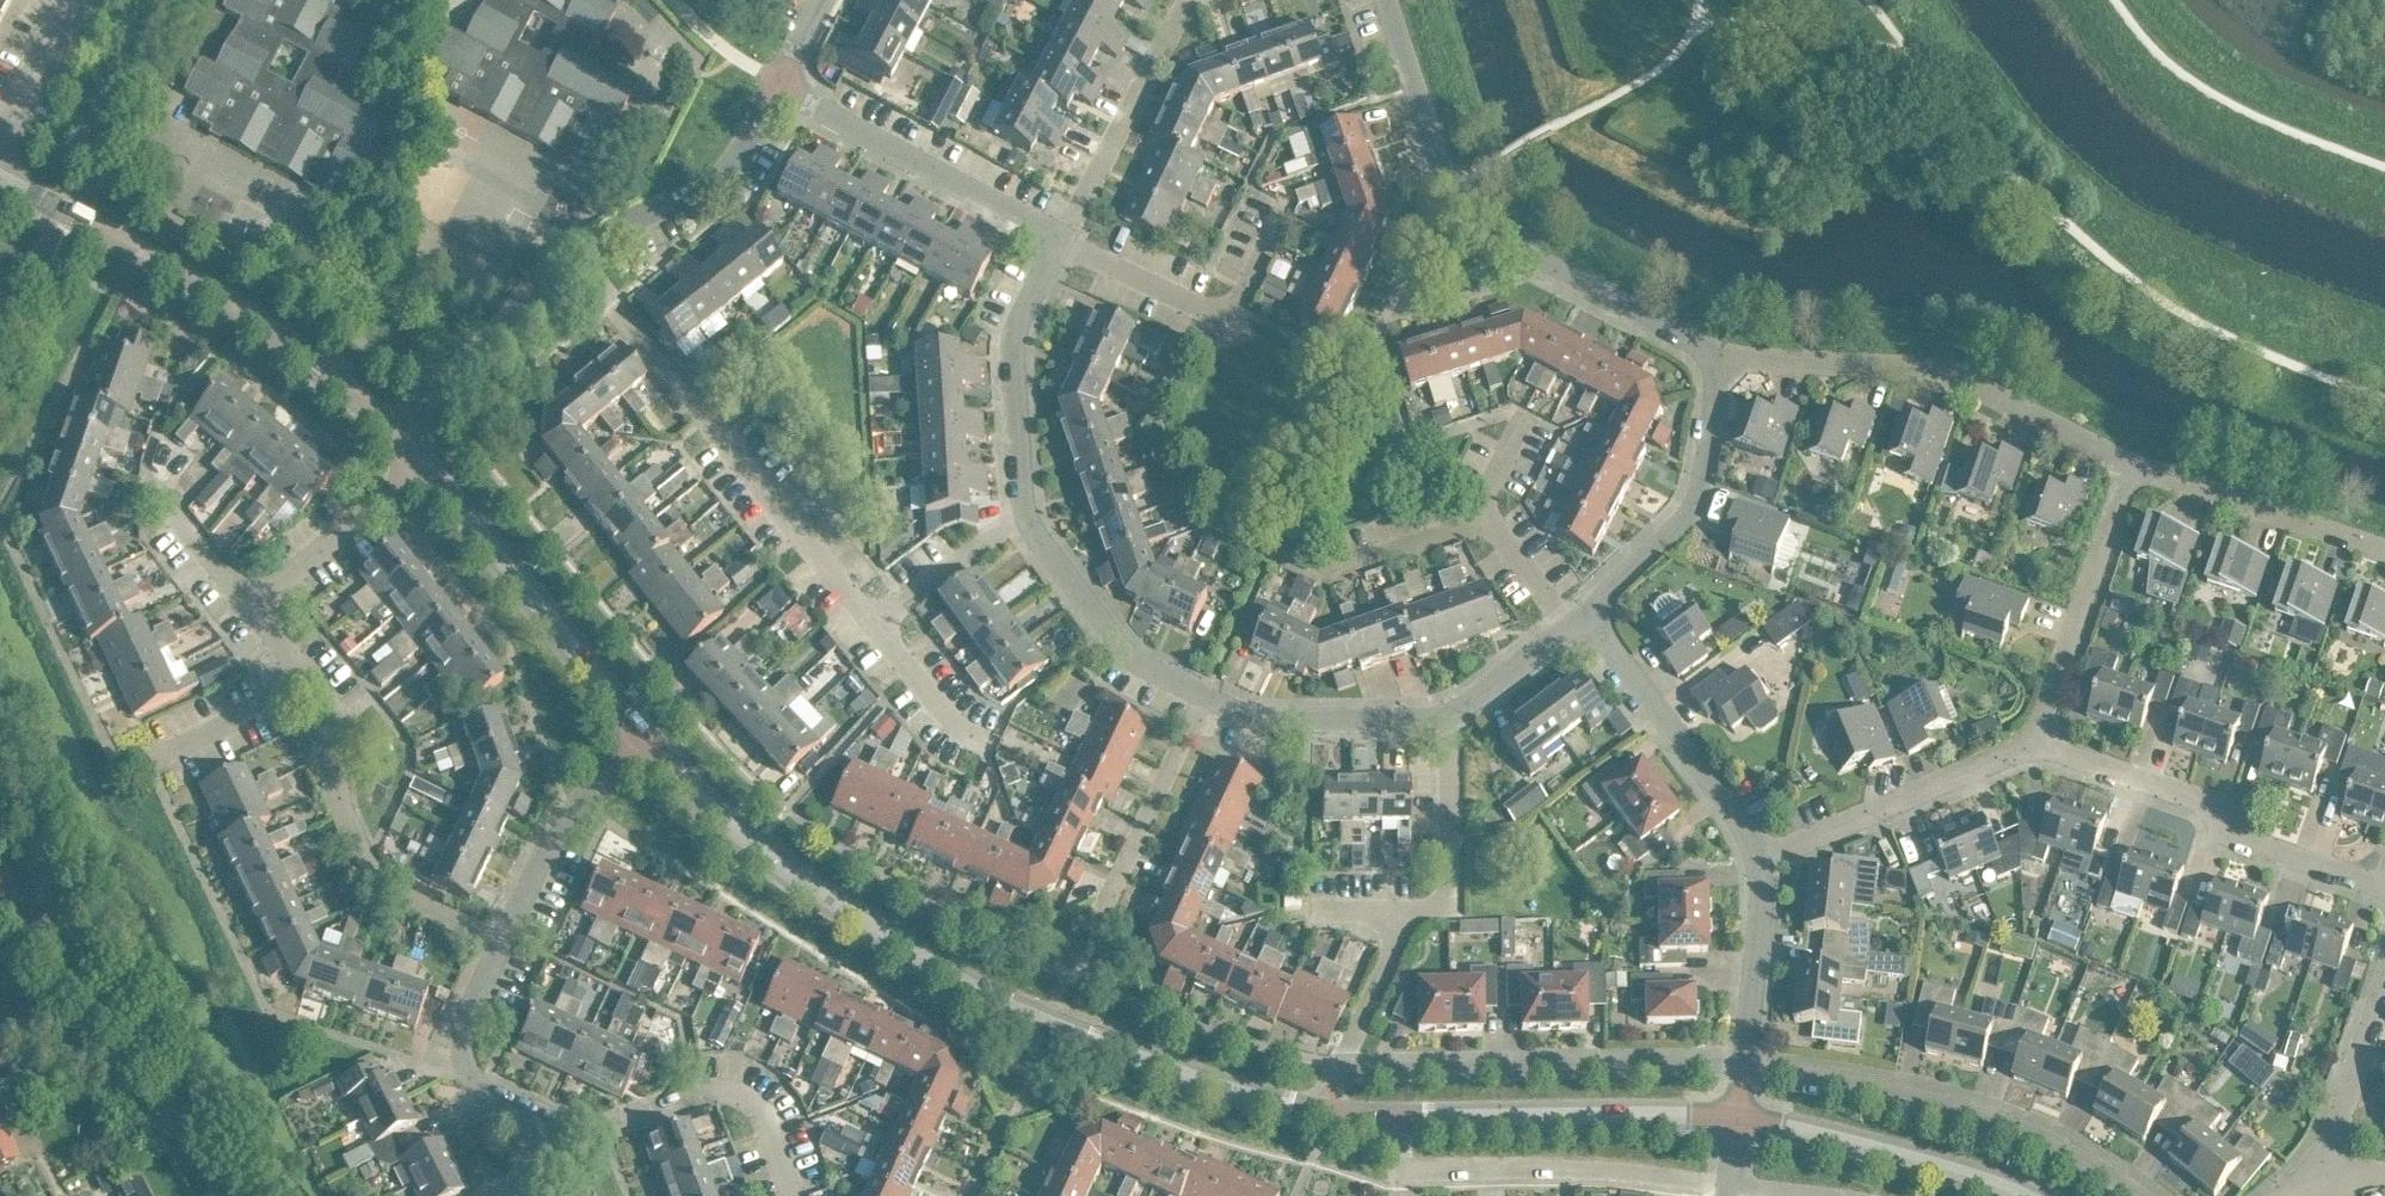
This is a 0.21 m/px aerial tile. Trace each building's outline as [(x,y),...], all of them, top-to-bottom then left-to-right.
[(13,0),(0,0),(0,25),(13,0)] [(334,0),(232,0),(224,15),(241,24),(224,56),(226,57),(218,72),(202,63),(192,81),(195,82),(186,98),(200,106),(191,122),(240,148),(239,150),(289,177),(290,174),(339,200),(348,184),(362,192),(370,175),(372,177),(382,159),(366,150),(374,136),(376,137),(385,119),(334,92),(345,71),(350,73),(360,56),(357,54),(366,38),(336,22),(340,15),(332,10),(337,1),(334,0)] [(473,27),(476,28),(468,43),(452,34),(442,52),(444,53),(436,69),(450,77),(441,93),(448,97),(490,119),(489,121),(539,148),(540,145),(569,161),(589,171),(597,155),(611,163),(620,146),(622,147),(632,130),(616,121),(623,106),(626,108),(635,90),(584,63),(595,42),(600,44),(609,26),(607,25),(616,9),(599,0),(488,0),(473,27)] [(777,0),(766,0),(764,6),(772,10),(777,0)] [(929,9),(912,0),(885,0),(884,2),(881,0),(862,0),(860,3),(916,33),(929,9)] [(929,9),(933,0),(912,0),(929,9)] [(1008,0),(992,0),(988,7),(1001,13),(1008,0)] [(1009,4),(1018,9),(1023,0),(1011,0),(1009,4)] [(1086,0),(1065,0),(1057,15),(1067,20),(1122,50),(1128,39),(1110,29),(1117,16),(1086,0)] [(1117,16),(1124,3),(1142,13),(1148,1),(1146,0),(1086,0),(1117,16)] [(916,33),(860,3),(854,14),(872,24),(865,37),(903,57),(916,33)] [(1009,21),(1000,16),(995,26),(1004,31),(1009,21)] [(1122,50),(1067,20),(1054,44),(1092,64),(1099,51),(1116,61),(1122,50)] [(1311,29),(1283,39),(1305,99),(1316,95),(1308,73),(1323,68),(1325,73),(1341,67),(1331,40),(1317,45),(1311,29)] [(890,81),(903,57),(865,37),(858,50),(841,40),(834,52),(890,81)] [(1353,53),(1347,38),(1332,43),(1338,59),(1353,53)] [(1305,99),(1283,39),(1256,49),(1270,87),(1286,81),(1294,104),(1305,99)] [(1085,77),(1092,64),(1054,44),(1041,68),(1097,98),(1102,87),(1085,77)] [(964,47),(959,55),(973,62),(977,54),(964,47)] [(1270,87),(1256,49),(1228,59),(1230,65),(1232,65),(1243,97),(1250,119),(1261,115),(1253,93),(1270,87)] [(1232,65),(1230,65),(1214,71),(1211,63),(1218,61),(1215,51),(1197,57),(1204,75),(1191,80),(1185,91),(1185,92),(1216,106),(1243,97),(1232,65)] [(976,63),(984,68),(989,58),(981,54),(976,63)] [(1041,68),(1029,92),(1028,92),(1056,107),(1055,107),(1066,113),(1073,99),(1091,109),(1097,98),(1041,68)] [(965,77),(952,70),(946,79),(960,86),(965,77)] [(967,79),(963,85),(968,88),(972,82),(967,79)] [(930,110),(922,126),(937,134),(945,119),(962,88),(946,80),(930,110)] [(1049,120),(1055,107),(1056,107),(1028,92),(1029,92),(1018,86),(1005,111),(1060,140),(1066,129),(1049,120)] [(977,96),(962,88),(945,119),(960,127),(970,109),(977,96)] [(1208,122),(1216,106),(1185,92),(1185,91),(1180,88),(1167,115),(1224,142),(1229,132),(1208,122)] [(1298,117),(1310,113),(1305,99),(1294,104),(1298,117)] [(1060,140),(1005,111),(992,135),(1030,155),(1037,142),(1055,151),(1060,140)] [(1224,142),(1167,115),(1154,142),(1160,145),(1161,144),(1191,158),(1191,157),(1198,143),(1219,153),(1224,142)] [(1280,117),(1269,120),(1274,134),(1285,130),(1280,117)] [(1285,170),(1289,181),(1333,166),(1371,152),(1361,125),(1339,133),(1336,124),(1305,135),(1313,160),(1285,170)] [(1229,132),(1224,142),(1238,149),(1238,148),(1243,139),(1229,132)] [(1238,149),(1224,142),(1219,153),(1236,161),(1242,150),(1238,148),(1238,149)] [(1204,164),(1191,157),(1191,158),(1161,144),(1160,145),(1149,170),(1213,201),(1218,190),(1203,183),(1201,187),(1195,184),(1204,164)] [(801,212),(830,156),(819,150),(810,168),(796,161),(776,198),(801,212)] [(1380,180),(1371,152),(1333,166),(1338,181),(1297,196),(1300,207),(1308,204),(1320,200),(1320,201),(1380,180)] [(1011,155),(1004,167),(1017,174),(1023,162),(1011,155)] [(825,224),(845,187),(832,180),(841,162),(830,156),(801,212),(825,224)] [(1213,201),(1149,170),(1136,196),(1179,217),(1188,197),(1194,200),(1192,204),(1208,211),(1213,201)] [(849,237),(878,182),(867,176),(858,194),(845,187),(825,224),(849,237)] [(1282,184),(1280,177),(1267,182),(1269,188),(1282,184)] [(1390,208),(1380,180),(1320,201),(1323,210),(1324,212),(1346,204),(1352,220),(1384,210),(1390,208)] [(873,250),(893,212),(880,205),(889,188),(878,182),(849,237),(873,250)] [(1170,236),(1179,217),(1136,196),(1123,223),(1187,253),(1193,242),(1178,235),(1176,239),(1170,236)] [(1311,214),(1323,210),(1320,201),(1320,200),(1308,204),(1311,214)] [(897,263),(926,207),(915,202),(906,219),(893,212),(873,250),(897,263)] [(921,276),(941,238),(928,231),(937,213),(926,207),(897,263),(921,276)] [(764,208),(754,215),(762,226),(772,218),(764,208)] [(1388,222),(1384,210),(1352,220),(1340,245),(1370,260),(1378,244),(1385,248),(1382,254),(1391,259),(1399,242),(1383,234),(1388,222)] [(731,227),(721,235),(761,284),(782,266),(755,233),(743,243),(731,227)] [(945,289),(974,233),(963,227),(954,245),(941,238),(921,276),(945,289)] [(969,302),(990,264),(976,256),(985,239),(974,233),(945,289),(969,302)] [(352,254),(359,242),(347,235),(340,247),(352,254)] [(761,284),(721,235),(712,243),(724,258),(713,268),(739,301),(761,284)] [(1377,263),(1370,260),(1340,245),(1319,235),(1313,246),(1335,256),(1327,272),(1364,289),(1377,263)] [(739,301),(713,268),(701,277),(689,261),(679,269),(718,318),(739,301)] [(718,318),(679,269),(669,277),(682,293),(670,302),(697,335),(718,318)] [(1351,315),(1364,289),(1327,272),(1320,287),(1298,277),(1293,288),(1351,315)] [(1269,280),(1262,295),(1283,306),(1290,290),(1269,280)] [(1351,315),(1293,288),(1288,298),(1309,308),(1302,324),(1338,342),(1351,315)] [(697,335),(670,302),(659,311),(646,296),(636,304),(676,353),(697,335)] [(873,306),(860,299),(851,314),(864,321),(873,306)] [(1538,328),(1537,328),(1526,322),(1513,326),(1507,308),(1490,314),(1493,324),(1500,322),(1502,329),(1486,335),(1496,367),(1523,359),(1538,328)] [(776,333),(790,322),(780,309),(766,321),(776,333)] [(1100,315),(1087,342),(1124,359),(1145,369),(1150,359),(1129,348),(1136,333),(1100,315)] [(1537,393),(1567,336),(1540,322),(1537,328),(1538,328),(1523,359),(1538,366),(1527,387),(1537,393)] [(1486,335),(1484,328),(1456,337),(1468,376),(1485,371),(1492,393),(1503,389),(1496,367),(1486,335)] [(900,346),(906,334),(896,329),(890,340),(900,346)] [(980,336),(967,329),(960,341),(973,348),(980,336)] [(102,348),(93,375),(160,398),(163,388),(141,380),(153,346),(122,335),(116,353),(102,348)] [(1178,356),(1185,342),(1183,341),(1172,336),(1166,350),(1178,356)] [(1574,385),(1592,350),(1567,336),(1537,393),(1548,398),(1558,377),(1574,385)] [(1468,376),(1456,337),(1428,346),(1447,407),(1459,403),(1452,381),(1468,376)] [(876,350),(876,340),(865,341),(866,346),(866,350),(876,350)] [(1116,374),(1124,359),(1087,342),(1074,368),(1080,371),(1081,371),(1111,385),(1132,395),(1137,385),(1116,374)] [(1447,407),(1428,346),(1400,354),(1412,393),(1429,388),(1436,410),(1447,407)] [(914,353),(916,381),(979,377),(978,364),(958,366),(957,350),(914,353)] [(1615,369),(1616,369),(1619,363),(1592,350),(1574,385),(1589,393),(1578,414),(1589,419),(1599,399),(1615,369)] [(619,351),(596,370),(621,401),(636,419),(645,412),(631,394),(645,383),(619,351)] [(1633,357),(1628,367),(1635,370),(1631,377),(1616,369),(1615,369),(1599,399),(1624,411),(1657,402),(1652,389),(1640,383),(1649,366),(1633,357)] [(717,365),(708,371),(716,382),(725,375),(717,365)] [(608,412),(621,401),(596,370),(573,388),(577,393),(578,393),(599,419),(614,438),(623,430),(608,412)] [(1099,411),(1111,385),(1081,371),(1080,371),(1073,387),(1066,383),(1069,376),(1059,372),(1051,389),(1068,397),(1062,409),(1067,421),(1067,422),(1099,411)] [(93,375),(83,402),(115,414),(114,414),(128,419),(135,398),(142,400),(140,404),(156,410),(160,399),(160,398),(93,375)] [(979,389),(979,377),(916,381),(918,408),(961,405),(960,390),(979,389)] [(869,382),(869,399),(895,398),(895,382),(869,382)] [(578,393),(577,393),(564,404),(558,398),(564,393),(558,385),(543,397),(555,411),(545,420),(543,433),(577,437),(599,419),(578,393)] [(1145,388),(1137,385),(1132,395),(1140,399),(1145,388)] [(173,391),(163,388),(160,398),(160,399),(169,402),(173,391)] [(213,441),(241,407),(219,388),(175,440),(184,448),(199,430),(213,441)] [(109,430),(114,414),(115,414),(83,402),(77,399),(67,427),(127,449),(131,438),(109,430)] [(1655,427),(1661,415),(1657,402),(1624,411),(1611,436),(1642,452),(1649,437),(1657,441),(1653,447),(1662,452),(1671,436),(1655,427)] [(1782,463),(1799,414),(1771,404),(1768,415),(1747,408),(1733,447),(1782,463)] [(961,420),(961,405),(918,408),(919,435),(982,431),(981,419),(961,420)] [(220,478),(264,425),(241,407),(213,441),(226,452),(211,470),(220,478)] [(1864,453),(1875,418),(1848,409),(1844,419),(1824,412),(1809,456),(1843,468),(1849,448),(1864,453)] [(1154,422),(1151,413),(1150,410),(1139,414),(1143,426),(1154,422)] [(1070,451),(1131,430),(1127,419),(1105,427),(1099,411),(1067,422),(1067,421),(1060,423),(1070,451)] [(1452,428),(1447,412),(1434,416),(1439,432),(1452,428)] [(1932,489),(1954,425),(1927,416),(1923,426),(1902,419),(1889,458),(1910,465),(1905,479),(1932,489)] [(883,436),(882,422),(870,423),(871,437),(883,436)] [(257,478),(286,444),(264,425),(220,478),(229,485),(244,467),(257,478)] [(1642,452),(1611,436),(1591,425),(1585,436),(1606,447),(1598,463),(1634,481),(1647,455),(1642,452)] [(127,449),(67,427),(57,455),(96,468),(101,452),(123,460),(127,449)] [(1135,441),(1131,430),(1070,451),(1080,479),(1118,465),(1113,449),(1135,441)] [(983,443),(982,431),(919,435),(921,462),(964,459),(963,445),(983,443)] [(568,480),(595,458),(577,437),(543,433),(542,447),(550,458),(535,469),(547,484),(556,477),(551,471),(557,466),(568,479),(568,480)] [(144,442),(131,438),(127,449),(140,453),(144,442)] [(264,515),(308,462),(286,444),(257,478),(270,489),(255,507),(264,515)] [(613,444),(595,458),(568,480),(568,479),(563,484),(582,507),(613,481),(602,468),(620,453),(613,444)] [(2024,460),(1996,451),(1993,461),(1972,454),(1964,477),(1951,472),(1942,497),(1958,498),(1991,510),(1998,490),(2012,495),(2024,460)] [(90,484),(96,468),(57,455),(48,483),(54,485),(54,484),(86,496),(108,503),(112,492),(90,484)] [(1558,458),(1551,471),(1564,478),(1569,467),(1571,464),(1558,458)] [(965,474),(964,459),(921,462),(923,489),(986,485),(985,473),(965,474)] [(330,481),(308,462),(264,515),(273,522),(288,504),(302,515),(330,481)] [(1620,507),(1634,481),(1598,463),(1590,478),(1569,467),(1564,478),(1620,507)] [(1089,506),(1150,485),(1146,473),(1124,481),(1118,465),(1080,479),(1089,506)] [(677,468),(651,490),(657,498),(662,504),(688,482),(677,468)] [(1620,507),(1564,478),(1558,488),(1579,499),(1571,514),(1607,532),(1620,507)] [(649,489),(649,488),(642,480),(624,494),(613,481),(582,507),(600,529),(649,489)] [(1778,489),(1760,483),(1754,499),(1772,506),(1778,489)] [(2090,493),(2063,483),(2059,494),(2038,487),(2025,526),(2059,538),(2064,523),(2078,527),(2090,493)] [(77,523),(86,496),(54,484),(54,485),(48,501),(40,499),(43,491),(33,488),(27,506),(45,512),(40,525),(45,537),(76,522),(77,523)] [(966,499),(986,498),(986,485),(923,489),(925,517),(940,516),(941,531),(977,528),(976,512),(967,513),(966,499)] [(1132,504),(1154,496),(1150,485),(1089,506),(1099,533),(1137,520),(1132,504)] [(657,498),(651,490),(649,489),(600,529),(618,551),(649,526),(639,512),(657,498)] [(878,513),(894,512),(893,494),(877,496),(878,513)] [(1607,532),(1571,514),(1550,503),(1545,514),(1566,524),(1557,540),(1593,559),(1607,532)] [(1790,524),(1736,505),(1727,533),(1738,537),(1731,557),(1774,572),(1790,524)] [(254,527),(264,515),(255,507),(245,519),(254,527)] [(259,540),(273,522),(264,515),(254,527),(255,527),(250,533),(259,540)] [(1143,536),(1137,520),(1099,533),(1108,561),(1115,559),(1114,558),(1147,547),(1169,539),(1165,528),(1143,536)] [(52,566),(110,538),(106,529),(105,528),(84,538),(77,523),(76,522),(45,537),(40,539),(52,566)] [(2152,587),(2181,596),(2200,540),(2152,523),(2151,522),(2137,562),(2139,563),(2139,562),(2154,567),(2152,587)] [(113,525),(106,529),(110,538),(118,534),(113,525)] [(636,574),(686,534),(678,525),(660,539),(649,526),(618,551),(636,573),(636,574)] [(1904,546),(1910,548),(1916,545),(1918,538),(1915,533),(1909,531),(1903,534),(1901,540),(1904,546)] [(693,543),(686,534),(636,574),(636,573),(630,578),(648,601),(686,571),(672,554),(677,549),(680,553),(693,543)] [(1198,555),(1204,543),(1192,537),(1186,550),(1198,555)] [(115,549),(110,538),(52,566),(65,592),(102,574),(94,559),(115,549)] [(1863,570),(1876,574),(1884,547),(1871,543),(1863,570)] [(1220,550),(1208,545),(1202,557),(1214,563),(1220,550)] [(2222,547),(2221,546),(2207,586),(2209,587),(2209,586),(2257,602),(2270,563),(2222,547)] [(358,613),(411,570),(393,547),(358,575),(369,589),(351,604),(358,612),(358,613)] [(1140,604),(1156,574),(1147,547),(1114,558),(1115,559),(1120,575),(1113,578),(1110,571),(1100,574),(1106,592),(1124,586),(1128,598),(1140,604)] [(748,560),(726,578),(736,591),(758,573),(748,560)] [(1164,623),(1193,566),(1181,560),(1177,569),(1162,561),(1156,574),(1140,604),(1137,610),(1164,623)] [(1906,570),(1889,564),(1880,593),(1896,598),(1906,570)] [(1192,591),(1202,570),(1193,566),(1164,623),(1191,635),(1208,599),(1192,591)] [(394,621),(429,593),(411,570),(358,613),(365,622),(384,607),(394,621)] [(667,624),(722,579),(714,570),(701,580),(704,584),(699,588),(686,571),(648,601),(667,624)] [(2321,649),(2327,632),(2325,632),(2340,587),(2292,571),(2292,570),(2291,570),(2286,586),(2283,585),(2278,599),(2281,600),(2276,615),(2277,616),(2277,615),(2302,624),(2297,641),(2321,649)] [(1486,587),(1480,589),(1465,594),(1463,588),(1467,587),(1462,571),(1451,574),(1474,642),(1502,632),(1486,587)] [(78,618),(135,590),(130,580),(109,590),(102,574),(65,592),(78,618)] [(937,638),(992,597),(974,574),(939,600),(949,614),(930,629),(937,638)] [(1474,642),(1451,574),(1440,578),(1445,594),(1449,593),(1451,599),(1431,606),(1446,652),(1474,642)] [(729,588),(722,579),(667,624),(685,647),(722,616),(708,599),(713,595),(716,598),(729,588)] [(1307,605),(1315,586),(1300,580),(1292,599),(1307,605)] [(2020,631),(2030,604),(1966,582),(1956,610),(1971,615),(1964,635),(2002,649),(2010,628),(2020,631)] [(1808,583),(1802,595),(1816,601),(1821,589),(1808,583)] [(753,608),(759,614),(770,605),(780,616),(791,605),(775,587),(753,608)] [(1446,652),(1431,606),(1414,611),(1407,589),(1396,593),(1416,654),(1419,661),(1446,652)] [(140,601),(135,590),(78,618),(90,645),(97,642),(97,641),(127,626),(119,611),(140,601)] [(394,658),(447,615),(429,593),(394,621),(405,634),(387,649),(394,658)] [(1416,654),(1396,593),(1385,597),(1393,619),(1376,625),(1389,663),(1416,654)] [(2384,646),(2384,603),(2362,595),(2361,594),(2357,607),(2354,606),(2349,620),(2352,621),(2347,634),(2349,634),(2384,646)] [(974,647),(1009,621),(992,597),(937,638),(944,648),(963,633),(974,647)] [(2130,620),(2136,604),(2116,597),(2110,613),(2130,620)] [(1313,601),(1308,611),(1317,615),(1322,605),(1313,601)] [(1699,647),(1712,638),(1691,609),(1684,614),(1678,606),(1670,601),(1661,604),(1656,611),(1659,621),(1664,628),(1658,633),(1671,651),(1662,658),(1679,681),(1708,659),(1699,647)] [(347,622),(358,612),(351,604),(340,613),(347,622)] [(1279,668),(1306,610),(1296,605),(1291,615),(1275,607),(1273,611),(1258,604),(1244,634),(1259,641),(1252,655),(1279,668)] [(818,628),(802,607),(782,625),(799,645),(818,628)] [(1389,663),(1376,625),(1360,630),(1352,608),(1341,612),(1349,634),(1360,666),(1359,666),(1362,673),(1389,663)] [(1778,649),(1811,625),(1798,608),(1765,632),(1778,649)] [(1307,674),(1322,644),(1307,636),(1317,615),(1308,611),(1306,610),(1279,668),(1306,681),(1309,675),(1307,674)] [(2112,636),(2119,617),(2108,613),(2101,632),(2112,636)] [(402,667),(420,652),(431,666),(466,638),(447,615),(394,658),(384,666),(370,677),(381,690),(405,671),(402,667)] [(1731,646),(1749,632),(1740,619),(1721,633),(1731,646)] [(109,667),(173,636),(168,626),(153,633),(155,637),(149,640),(139,620),(127,626),(97,641),(97,642),(109,667)] [(972,684),(1026,644),(1009,621),(974,647),(984,661),(964,675),(972,684)] [(180,633),(175,623),(168,626),(173,636),(180,633)] [(2239,654),(2246,633),(2225,626),(2218,647),(2239,654)] [(1360,666),(1349,634),(1322,644),(1307,674),(1309,675),(1320,681),(1332,677),(1339,693),(1357,687),(1353,677),(1346,680),(1343,672),(1359,666),(1360,666)] [(165,672),(157,657),(155,653),(161,650),(163,654),(178,647),(173,636),(109,667),(122,693),(165,672)] [(431,703),(484,660),(466,638),(431,666),(441,679),(423,694),(431,703)] [(706,693),(756,646),(748,638),(731,654),(719,641),(686,672),(706,693)] [(818,648),(826,658),(836,651),(828,641),(818,648)] [(339,649),(347,658),(356,651),(348,642),(339,649)] [(1008,694),(1044,667),(1026,644),(972,684),(979,694),(998,680),(1008,694)] [(2195,645),(2191,657),(2207,663),(2211,650),(2195,645)] [(746,671),(764,655),(756,646),(706,693),(726,714),(758,684),(746,671)] [(384,666),(394,658),(387,649),(376,657),(384,666)] [(2114,728),(2129,684),(2113,678),(2119,662),(2095,653),(2084,683),(2098,687),(2088,719),(2114,728)] [(502,683),(484,660),(431,703),(438,712),(456,697),(468,711),(502,683)] [(2256,677),(2260,667),(2239,660),(2235,670),(2256,677)] [(232,681),(225,663),(195,676),(203,694),(232,681)] [(2303,666),(2300,676),(2309,679),(2313,669),(2303,666)] [(193,678),(178,685),(180,689),(174,692),(165,672),(122,693),(134,719),(177,699),(177,698),(198,688),(193,678)] [(854,675),(845,683),(856,697),(866,689),(854,675)] [(1861,675),(1851,680),(1860,702),(1870,698),(1861,675)] [(1778,718),(1747,676),(1730,688),(1721,676),(1692,698),(1705,715),(1714,708),(1735,737),(1737,736),(1730,727),(1744,717),(1757,734),(1763,734),(1777,724),(1778,718)] [(2155,692),(2129,684),(2114,728),(2140,737),(2151,705),(2165,710),(2175,681),(2161,676),(2155,692)] [(805,694),(812,687),(805,679),(798,686),(805,694)] [(745,735),(795,689),(787,680),(770,696),(758,684),(726,714),(745,735)] [(1589,735),(1606,722),(1591,703),(1576,682),(1560,694),(1559,692),(1536,709),(1560,741),(1581,724),(1589,735)] [(2200,758),(2215,713),(2200,707),(2205,691),(2181,682),(2171,712),(2185,716),(2174,749),(2200,758)] [(2379,704),(2384,689),(2370,684),(2365,699),(2379,704)] [(803,697),(795,689),(745,735),(765,756),(797,726),(786,714),(803,697)] [(1952,727),(1936,690),(1889,709),(1909,758),(1936,747),(1932,736),(1952,727)] [(1591,703),(1606,722),(1613,717),(1598,697),(1591,703)] [(2241,722),(2215,713),(2200,758),(2226,767),(2237,734),(2251,739),(2261,710),(2247,705),(2241,722)] [(861,721),(850,709),(837,722),(848,733),(861,721)] [(1538,757),(1560,741),(1536,709),(1513,726),(1514,728),(1499,740),(1529,780),(1546,767),(1538,757)] [(1074,715),(1069,726),(1133,756),(1146,730),(1103,710),(1093,730),(1087,727),(1089,723),(1074,715)] [(1865,764),(1870,775),(1896,764),(1874,711),(1827,731),(1845,773),(1865,764)] [(2286,787),(2302,742),(2287,737),(2293,721),(2267,712),(2257,741),(2271,746),(2260,778),(2286,787)] [(469,745),(447,753),(451,764),(511,743),(501,715),(463,728),(469,745)] [(893,728),(882,718),(871,730),(882,740),(893,728)] [(1973,731),(1978,741),(2001,732),(1996,721),(1973,731)] [(809,739),(797,726),(765,756),(785,778),(835,731),(827,722),(809,739)] [(1133,756),(1069,726),(1064,736),(1079,743),(1081,739),(1087,742),(1077,762),(1121,783),(1133,756)] [(2337,769),(2348,739),(2323,731),(2318,748),(2302,742),(2286,787),(2312,796),(2323,764),(2337,769)] [(521,771),(511,743),(451,764),(453,772),(454,775),(477,767),(482,783),(515,773),(521,771)] [(857,821),(888,757),(878,752),(871,767),(875,769),(872,775),(852,766),(831,809),(857,821)] [(2384,779),(2384,766),(2349,753),(2339,782),(2353,787),(2342,819),(2368,828),(2384,779)] [(884,834),(904,790),(885,781),(888,775),(892,777),(899,762),(888,757),(857,821),(884,834)] [(1108,809),(1121,783),(1077,762),(1068,782),(1062,779),(1064,775),(1049,767),(1044,778),(1101,805),(1101,806),(1108,809)] [(1217,763),(1204,790),(1269,820),(1274,810),(1259,803),(1257,807),(1250,804),(1260,784),(1217,763)] [(451,764),(437,769),(440,777),(453,772),(451,764)] [(1011,766),(998,771),(1004,789),(1018,784),(1011,766)] [(1620,821),(1658,792),(1639,766),(1618,782),(1609,771),(1581,792),(1596,813),(1608,804),(1620,821)] [(213,816),(277,785),(272,775),(257,782),(259,786),(253,789),(244,769),(201,790),(213,816)] [(519,785),(515,773),(482,783),(470,809),(501,823),(508,807),(516,811),(512,818),(522,822),(530,805),(513,797),(519,785)] [(924,800),(904,790),(884,834),(909,846),(910,846),(924,816),(925,816),(931,803),(941,782),(930,777),(923,792),(927,794),(924,800)] [(1101,805),(1044,778),(1039,788),(1060,799),(1052,814),(1089,831),(1101,806),(1101,805)] [(2368,828),(2384,834),(2384,779),(2368,828)] [(1351,850),(1351,781),(1321,781),(1322,826),(1339,826),(1339,850),(1351,850)] [(1380,826),(1380,781),(1351,781),(1351,850),(1363,850),(1363,826),(1380,826)] [(1409,781),(1380,781),(1380,826),(1397,826),(1397,850),(1409,850),(1409,781)] [(415,793),(445,807),(449,798),(420,784),(415,793)] [(282,796),(277,785),(213,816),(225,841),(226,842),(256,827),(257,828),(269,822),(260,802),(266,799),(268,803),(282,796)] [(1515,827),(1547,802),(1534,786),(1502,811),(1515,827)] [(1269,820),(1204,790),(1192,816),(1235,837),(1244,817),(1250,820),(1248,824),(1264,831),(1269,820)] [(1656,833),(1677,818),(1658,792),(1620,821),(1632,837),(1621,845),(1636,866),(1665,845),(1656,833)] [(965,797),(960,807),(971,812),(976,802),(965,797)] [(494,852),(506,826),(501,823),(470,809),(449,798),(445,807),(444,809),(465,819),(458,835),(494,852)] [(933,865),(960,807),(950,802),(940,823),(925,816),(924,816),(910,846),(909,846),(906,852),(933,865)] [(2066,856),(2081,811),(2055,802),(2044,834),(2019,826),(2020,842),(2021,859),(2044,867),(2050,850),(2066,856)] [(959,877),(976,841),(961,834),(971,812),(960,807),(933,865),(959,877)] [(2096,852),(2107,820),(2081,811),(2066,856),(2081,861),(2079,867),(2089,871),(2085,881),(2100,886),(2110,857),(2096,852)] [(1076,858),(1089,831),(1052,814),(1045,830),(1024,819),(1019,830),(1040,840),(1070,855),(1076,858)] [(1226,857),(1235,837),(1192,816),(1179,843),(1186,846),(1186,845),(1244,873),(1249,862),(1234,856),(1232,860),(1226,857)] [(1996,850),(1983,819),(1958,830),(1976,873),(1991,866),(1998,882),(2021,872),(2021,859),(2020,842),(1996,850)] [(405,830),(394,824),(389,834),(400,839),(405,830)] [(232,872),(269,854),(290,844),(285,833),(264,843),(257,828),(256,827),(226,842),(225,841),(219,844),(232,872)] [(988,884),(1003,853),(1013,832),(1002,827),(992,849),(976,841),(959,877),(986,890),(988,884)] [(1976,873),(1958,830),(1932,840),(1941,862),(1909,874),(1920,902),(1934,897),(1928,882),(1946,874),(1950,884),(1976,873)] [(482,878),(494,852),(458,835),(450,850),(429,840),(424,851),(482,878)] [(1063,871),(1070,855),(1040,840),(1028,865),(1039,897),(1052,893),(1058,881),(1075,889),(1083,872),(1073,867),(1070,874),(1063,871)] [(410,845),(406,855),(419,861),(424,851),(410,845)] [(1186,845),(1186,846),(1174,872),(1211,889),(1218,874),(1239,883),(1244,873),(1186,845)] [(482,878),(424,851),(419,861),(440,871),(432,887),(469,905),(482,878)] [(1039,897),(1028,865),(1003,853),(988,884),(1004,892),(1000,899),(994,896),(989,905),(1006,913),(1014,896),(1026,902),(1039,897)] [(2137,924),(2143,908),(2158,863),(2132,853),(2121,886),(2107,881),(2097,911),(2137,924)] [(244,897),(302,870),(297,859),(276,869),(269,854),(232,872),(244,897)] [(322,873),(317,862),(302,870),(304,873),(307,880),(322,873)] [(1244,873),(1250,876),(1255,865),(1249,862),(1244,873)] [(1812,875),(1809,904),(1852,909),(1874,912),(1876,896),(1880,866),(1845,862),(1843,879),(1812,875)] [(2174,904),(2185,872),(2158,863),(2143,908),(2169,917),(2163,933),(2178,938),(2188,909),(2174,904)] [(304,873),(302,870),(244,897),(257,923),(294,906),(286,890),(307,880),(304,873)] [(597,947),(626,885),(600,872),(581,913),(597,920),(587,942),(597,947)] [(1203,905),(1211,889),(1174,872),(1161,898),(1167,901),(1198,915),(1219,925),(1224,915),(1203,905)] [(1247,888),(1252,878),(1250,876),(1244,873),(1239,883),(1247,888)] [(1705,923),(1705,891),(1679,891),(1678,877),(1643,878),(1643,903),(1657,903),(1658,924),(1705,923)] [(1889,877),(1889,891),(1907,891),(1907,878),(1889,877)] [(2227,936),(2243,891),(2217,882),(2206,915),(2192,910),(2181,939),(2196,944),(2202,928),(2227,936)] [(634,938),(653,897),(626,885),(597,947),(608,952),(618,930),(634,938)] [(2258,933),(2269,900),(2243,891),(2227,936),(2243,942),(2238,958),(2262,967),(2272,937),(2258,933)] [(650,971),(679,909),(653,897),(634,938),(649,945),(639,966),(650,971)] [(1186,941),(1198,915),(1167,901),(1160,917),(1153,913),(1156,906),(1146,902),(1138,919),(1155,927),(1149,939),(1154,952),(1186,941)] [(1283,913),(1300,913),(1300,901),(1283,901),(1283,913)] [(1850,925),(1852,909),(1809,904),(1806,933),(1836,937),(1835,954),(1869,957),(1873,928),(1850,925)] [(301,921),(294,906),(257,923),(270,950),(276,947),(306,932),(327,922),(322,911),(301,921)] [(686,962),(705,921),(679,909),(650,971),(661,976),(666,965),(680,972),(685,961),(686,962)] [(2312,965),(2328,920),(2302,911),(2291,944),(2277,939),(2267,968),(2281,973),(2287,956),(2312,965)] [(1224,915),(1219,925),(1220,926),(1240,922),(1224,915)] [(2343,961),(2354,929),(2328,920),(2312,965),(2338,974),(2333,991),(2347,995),(2357,966),(2343,961)] [(702,996),(731,934),(705,921),(686,962),(702,969),(692,991),(702,996)] [(349,922),(342,941),(353,944),(359,926),(349,922)] [(2048,945),(2056,926),(2045,922),(2038,940),(2048,945)] [(1706,955),(1705,923),(1658,924),(1658,944),(1644,944),(1644,970),(1680,970),(1680,955),(1706,955)] [(1496,926),(1478,927),(1478,938),(1496,938),(1496,926)] [(1514,926),(1500,926),(1501,945),(1514,944),(1514,926)] [(2075,956),(2083,937),(2056,926),(2048,945),(2075,956)] [(1220,1002),(1238,965),(1222,958),(1232,937),(1221,931),(1211,953),(1197,983),(1196,983),(1193,989),(1220,1002)] [(307,989),(319,957),(306,932),(276,947),(283,963),(276,966),(273,959),(263,964),(271,981),(288,973),(294,985),(306,989),(307,989)] [(758,946),(731,934),(702,996),(713,1000),(723,979),(739,986),(758,946)] [(1967,946),(1983,950),(1986,938),(1970,934),(1967,946)] [(1268,937),(1262,951),(1263,951),(1273,956),(1280,942),(1268,937)] [(1352,974),(1365,947),(1348,939),(1335,966),(1352,974)] [(332,1005),(353,944),(342,941),(335,963),(319,957),(307,989),(306,989),(304,995),(332,1005)] [(592,949),(575,941),(565,960),(583,968),(592,949)] [(1197,983),(1211,953),(1186,941),(1154,952),(1159,965),(1171,971),(1163,988),(1180,996),(1184,986),(1177,983),(1181,975),(1196,983),(1197,983)] [(2037,946),(2022,941),(2032,962),(2037,946)] [(359,1014),(373,976),(357,970),(364,948),(354,945),(353,944),(332,1005),(359,1014)] [(1246,1014),(1274,956),(1273,956),(1263,951),(1253,972),(1238,965),(1220,1002),(1246,1014)] [(1866,987),(1867,975),(1869,958),(1869,957),(1835,954),(1833,970),(1802,967),(1798,996),(1842,1000),(1844,985),(1866,987)] [(1290,990),(1289,989),(1274,982),(1284,961),(1274,956),(1246,1014),(1273,1027),(1276,1020),(1290,990)] [(387,1024),(408,963),(397,959),(389,981),(373,976),(359,1014),(387,1024)] [(1620,963),(1605,962),(1604,973),(1619,975),(1620,963)] [(419,967),(408,963),(387,1024),(415,1033),(428,995),(411,989),(419,967)] [(1302,1032),(1333,968),(1322,963),(1314,978),(1319,980),(1316,986),(1295,977),(1289,989),(1290,990),(1276,1020),(1302,1032)] [(633,979),(644,984),(650,971),(639,966),(633,979)] [(780,1042),(810,978),(783,966),(763,1009),(783,1018),(780,1024),(776,1022),(769,1037),(780,1042)] [(1343,973),(1333,968),(1302,1032),(1328,1045),(1349,1002),(1329,992),(1331,986),(1336,988),(1343,973)] [(1604,1005),(1604,969),(1572,970),(1573,984),(1552,984),(1553,1032),(1585,1032),(1585,1005),(1604,1005)] [(652,994),(661,976),(650,971),(641,989),(652,994)] [(1496,1007),(1495,971),(1469,972),(1470,986),(1449,986),(1450,1034),(1482,1033),(1481,1007),(1496,1007)] [(1553,1032),(1552,984),(1532,985),(1532,971),(1506,971),(1506,1007),(1521,1007),(1521,1033),(1553,1032)] [(2264,996),(2270,978),(2262,975),(2256,993),(2264,996)] [(1626,991),(1625,977),(1605,978),(1606,992),(1626,991)] [(833,997),(833,998),(837,991),(810,978),(780,1042),(790,1047),(797,1032),(793,1030),(796,1024),(815,1033),(816,1033),(833,997)] [(1666,979),(1630,980),(1630,1006),(1645,1005),(1645,1027),(1693,1026),(1692,993),(1666,994),(1666,979)] [(2200,985),(2187,981),(2181,998),(2194,1003),(2200,985)] [(571,1003),(577,991),(578,988),(568,983),(560,998),(571,1003)] [(1450,1034),(1449,986),(1407,987),(1392,1020),(1405,1026),(1413,1008),(1417,1008),(1418,1035),(1450,1034)] [(1954,1063),(1966,1020),(1950,1016),(1956,995),(1925,986),(1916,1020),(1934,1025),(1926,1055),(1954,1063)] [(587,995),(577,991),(571,1003),(581,1008),(587,995)] [(440,993),(436,1003),(445,1007),(450,997),(440,993)] [(622,1025),(634,1001),(622,996),(610,1019),(622,1025)] [(1840,1016),(1842,1000),(1798,996),(1795,1025),(1826,1028),(1824,1045),(1859,1049),(1862,1019),(1840,1016)] [(859,1009),(833,998),(833,997),(816,1033),(815,1033),(815,1034),(831,1041),(821,1062),(832,1067),(859,1009)] [(542,1065),(571,1003),(560,998),(550,1020),(535,1013),(516,1053),(542,1065)] [(569,1077),(587,1037),(572,1030),(582,1008),(581,1008),(571,1003),(542,1065),(569,1077)] [(2008,1046),(2019,1012),(1987,1003),(1981,1025),(1966,1020),(1954,1063),(1983,1070),(1991,1040),(2008,1046)] [(635,1005),(625,1028),(634,1033),(645,1010),(635,1005)] [(868,1058),(885,1022),(859,1009),(832,1067),(842,1072),(853,1051),(868,1058)] [(2040,1091),(2056,1051),(2041,1045),(2050,1024),(2019,1012),(2008,1046),(2024,1051),(2013,1080),(2040,1091)] [(722,1052),(735,1026),(721,1019),(708,1045),(722,1052)] [(909,1040),(912,1034),(885,1022),(868,1058),(884,1065),(874,1087),(884,1092),(894,1071),(909,1040)] [(595,1090),(624,1028),(613,1023),(603,1044),(587,1037),(569,1077),(595,1090)] [(2249,1025),(2239,1040),(2262,1055),(2272,1040),(2249,1025)] [(925,1048),(909,1040),(894,1071),(919,1083),(952,1071),(947,1058),(935,1052),(943,1035),(926,1027),(921,1037),(928,1040),(925,1048)] [(624,1054),(634,1033),(625,1028),(624,1028),(595,1090),(621,1102),(640,1062),(624,1054)] [(2094,1081),(2110,1048),(2113,1043),(2081,1031),(2071,1057),(2056,1051),(2040,1091),(2067,1102),(2079,1073),(2094,1081)] [(2231,1040),(2216,1032),(2212,1039),(2226,1048),(2231,1040)] [(2291,1038),(2285,1059),(2294,1062),(2300,1041),(2291,1038)] [(2139,1065),(2110,1048),(2094,1081),(2110,1089),(2094,1116),(2119,1130),(2142,1093),(2128,1085),(2139,1065)] [(2229,1066),(2262,1093),(2277,1076),(2244,1048),(2229,1066)] [(767,1066),(775,1070),(779,1061),(771,1058),(767,1066)] [(2285,1075),(2289,1064),(2277,1060),(2274,1071),(2285,1075)] [(822,1084),(829,1069),(819,1064),(812,1079),(822,1084)] [(956,1084),(952,1071),(919,1083),(908,1108),(938,1122),(939,1121),(946,1106),(953,1109),(950,1116),(960,1121),(968,1104),(951,1096),(956,1084)] [(784,1072),(780,1078),(791,1084),(795,1077),(784,1072)] [(836,1091),(842,1077),(831,1072),(825,1086),(836,1091)] [(350,1099),(362,1122),(404,1101),(392,1076),(369,1087),(363,1075),(337,1088),(344,1102),(350,1099)] [(2175,1128),(2196,1098),(2167,1081),(2155,1101),(2142,1093),(2119,1130),(2145,1145),(2161,1118),(2175,1128)] [(333,1095),(327,1083),(311,1092),(316,1103),(333,1095)] [(871,1084),(858,1089),(862,1100),(875,1095),(871,1084)] [(945,1124),(939,1121),(938,1122),(908,1108),(886,1098),(881,1109),(903,1119),(895,1134),(932,1151),(945,1124)] [(2222,1119),(2196,1098),(2175,1128),(2189,1138),(2170,1162),(2192,1181),(2220,1147),(2208,1136),(2222,1119)] [(417,1126),(404,1101),(362,1122),(374,1146),(368,1149),(375,1162),(400,1149),(394,1137),(417,1126)] [(857,1109),(877,1118),(881,1109),(883,1105),(875,1102),(857,1109)] [(712,1132),(723,1128),(719,1116),(708,1120),(712,1132)] [(0,1118),(0,1171),(20,1162),(0,1118)] [(644,1144),(654,1171),(696,1156),(690,1140),(712,1132),(708,1120),(644,1144)] [(1127,1181),(1141,1149),(1127,1142),(1130,1135),(1137,1138),(1142,1128),(1125,1120),(1117,1137),(1105,1132),(1092,1136),(1103,1170),(1127,1181)] [(841,1155),(847,1143),(826,1133),(820,1146),(841,1155)] [(920,1177),(932,1151),(895,1134),(888,1150),(867,1140),(862,1150),(920,1177)] [(856,1135),(851,1145),(862,1150),(867,1140),(856,1135)] [(1103,1170),(1092,1136),(1079,1141),(1073,1153),(1056,1145),(1048,1162),(1058,1167),(1061,1160),(1068,1163),(1061,1179),(1060,1181),(1092,1195),(1103,1170)] [(2220,1147),(2192,1181),(2211,1195),(2218,1195),(2235,1175),(2249,1187),(2271,1160),(2246,1140),(2232,1157),(2220,1147)] [(406,1161),(400,1149),(375,1162),(381,1175),(400,1166),(412,1189),(454,1168),(442,1143),(406,1161)] [(1172,1156),(1145,1143),(1143,1149),(1141,1149),(1127,1181),(1121,1195),(1134,1195),(1139,1185),(1155,1193),(1172,1156)] [(349,1175),(375,1162),(368,1149),(342,1162),(349,1175)] [(862,1150),(857,1161),(878,1171),(871,1186),(891,1195),(911,1195),(920,1177),(862,1150)] [(728,1175),(724,1164),(702,1172),(696,1156),(654,1171),(663,1195),(670,1195),(728,1175)] [(1198,1167),(1172,1156),(1155,1193),(1162,1195),(1185,1195),(1199,1168),(1198,1167)] [(1228,1173),(1201,1161),(1198,1167),(1199,1168),(1185,1195),(1217,1195),(1228,1173)] [(360,1172),(365,1181),(379,1173),(374,1165),(360,1172)] [(454,1168),(412,1189),(415,1195),(461,1195),(467,1193),(454,1168)] [(1254,1186),(1228,1173),(1217,1195),(1249,1195),(1254,1186)] [(728,1175),(670,1195),(710,1195),(710,1194),(732,1186),(728,1175)] [(1092,1195),(1060,1181),(1061,1179),(1055,1176),(1046,1195),(1095,1195),(1092,1195)] [(140,1182),(117,1194),(118,1195),(147,1195),(140,1182)] [(871,1186),(866,1195),(891,1195),(871,1186)] [(1254,1186),(1249,1195),(1276,1195),(1254,1186)]
